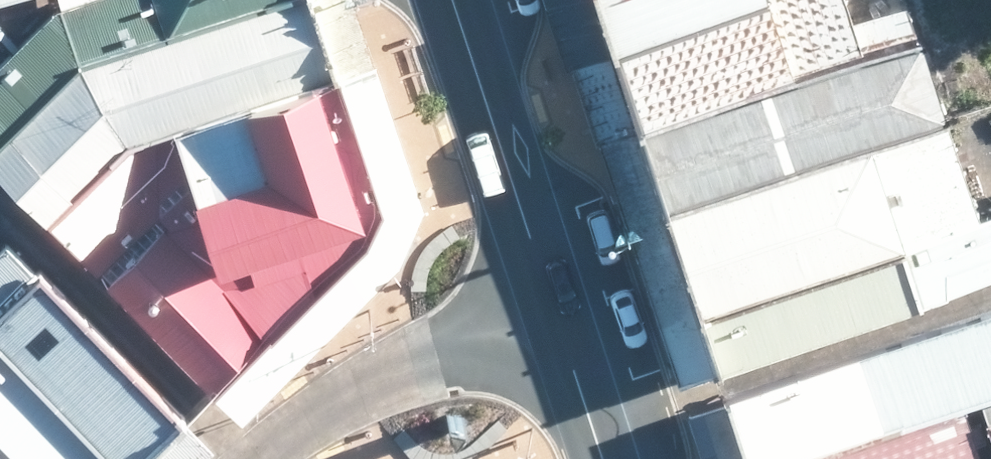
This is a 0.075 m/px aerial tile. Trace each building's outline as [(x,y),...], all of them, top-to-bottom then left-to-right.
[(59,2),(0,59),(0,171),(215,391),(368,241),(384,206),(316,0),(58,0),(59,2)] [(719,367),(990,279),(990,213),(984,215),(951,116),(921,25),(916,26),(908,2),(855,19),(848,0),(599,0),(719,367)] [(182,421),(6,240),(0,246),(0,458),(144,458),(182,421)] [(726,396),(748,458),(977,458),(957,400),(990,388),(990,305),(726,396)]
